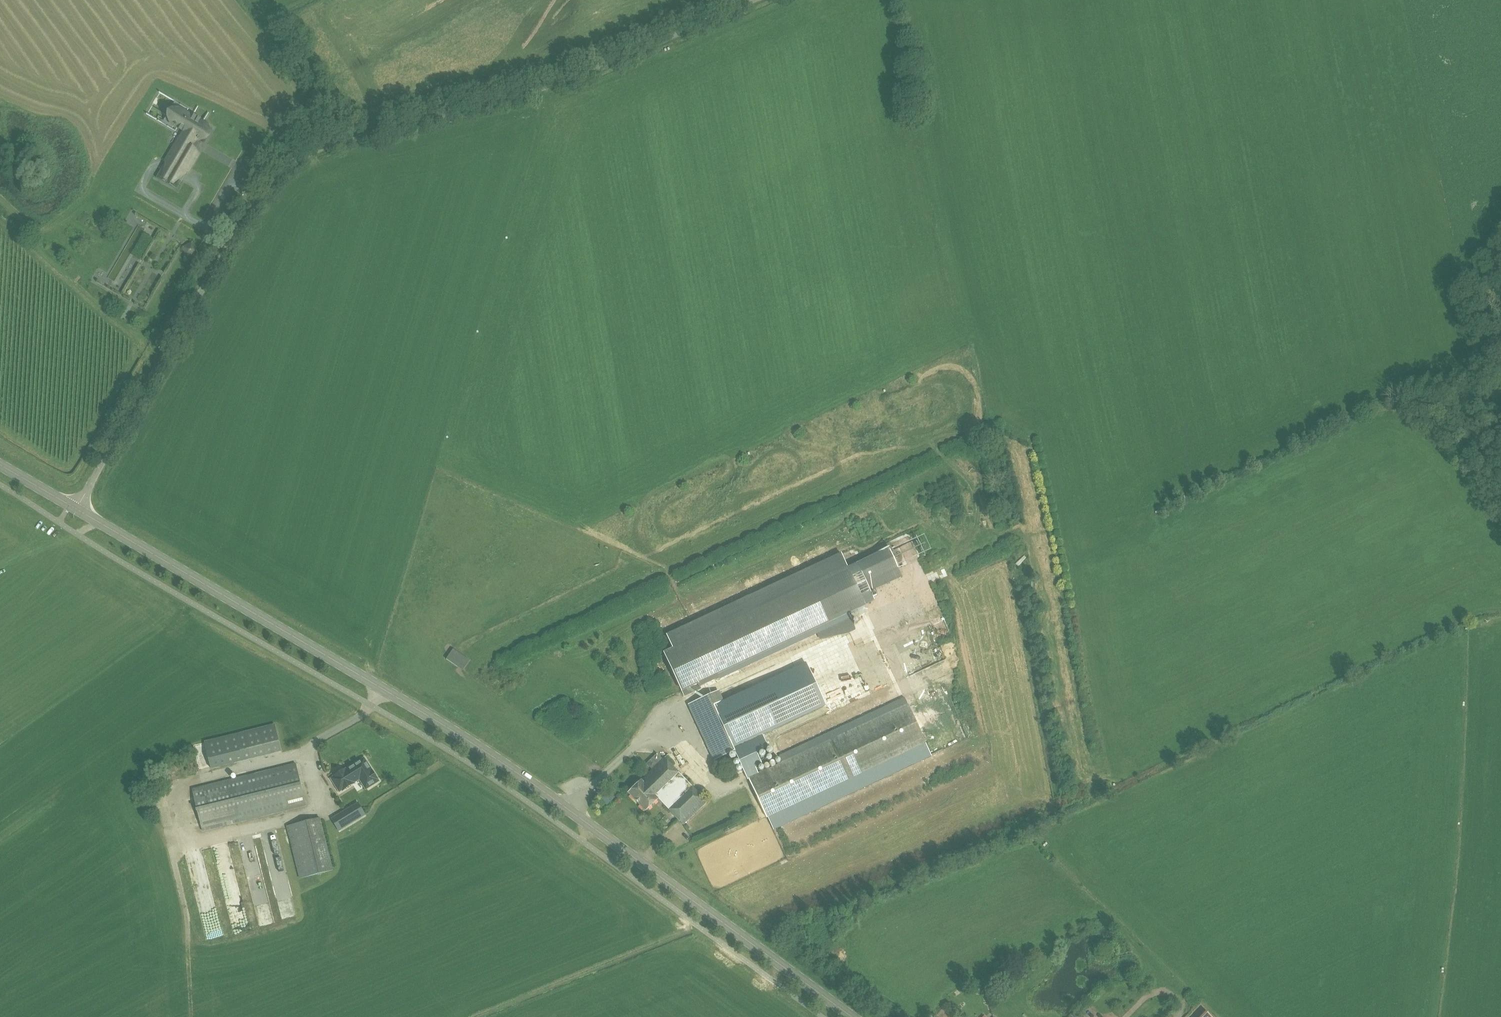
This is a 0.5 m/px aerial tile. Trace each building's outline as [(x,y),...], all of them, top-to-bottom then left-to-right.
[(164,161),(187,174),(199,153),(189,147),(197,139),(199,140),(208,125),(180,109),(172,124),(183,130),(167,156),(164,161)] [(156,178),(177,190),(183,181),(161,169),(156,178)] [(193,242),(182,248),(188,258),(198,252),(193,242)] [(665,653),(685,696),(701,688),(699,683),(875,601),(866,583),(898,568),(889,548),(665,653)] [(913,635),(923,661),(932,658),(922,632),(913,635)] [(945,643),(947,636),(940,634),(938,640),(945,643)] [(912,644),(904,648),(909,659),(917,655),(912,644)] [(719,703),(724,701),(719,690),(688,704),(714,760),(735,750),(766,816),(926,742),(908,704),(762,773),(759,766),(766,763),(761,753),(773,747),(767,734),(829,704),(810,662),(720,706),(719,703)] [(727,680),(721,683),(724,689),(730,686),(727,680)] [(205,741),(212,769),(282,752),(276,723),(205,741)] [(955,739),(950,727),(941,731),(946,743),(955,739)] [(773,753),(768,756),(774,764),(778,761),(773,753)] [(332,779),(340,792),(363,777),(369,787),(379,781),(365,758),(332,779)] [(658,798),(683,824),(707,802),(664,758),(629,793),(646,811),(658,798)] [(193,789),(203,831),(237,822),(306,805),(296,763),(193,789)] [(156,793),(163,818),(168,817),(161,792),(156,793)] [(743,799),(736,801),(738,809),(745,807),(743,799)] [(332,819),(339,831),(350,824),(358,819),(352,807),(343,813),(332,819)] [(287,826),(300,878),(333,870),(320,818),(287,826)] [(332,846),(334,853),(349,849),(347,842),(332,846)] [(152,873),(167,869),(166,864),(151,868),(152,873)] [(275,922),(274,905),(261,905),(261,922),(275,922)]
